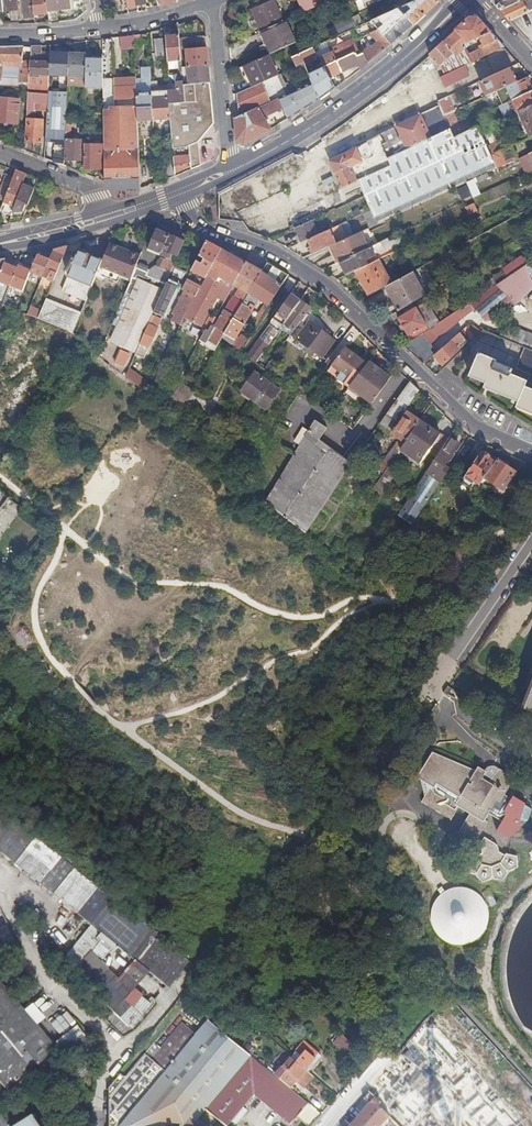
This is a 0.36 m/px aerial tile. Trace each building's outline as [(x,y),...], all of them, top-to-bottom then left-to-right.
[(16,0),(10,0),(13,23),(19,24),(16,0)] [(25,18),(29,17),(33,17),(32,0),(23,0),(25,18)] [(34,15),(41,14),(48,13),(48,10),(46,0),(32,0),(34,15)] [(48,10),(48,13),(61,11),(73,10),(72,0),(46,0),(48,10)] [(303,11),(316,6),(313,0),(299,0),(303,11)] [(399,8),(415,24),(429,10),(439,1),(438,0),(416,0),(407,4),(399,8)] [(501,10),(521,1),(521,0),(494,0),(494,3),(501,10)] [(521,1),(501,10),(511,21),(531,10),(531,0),(523,0),(521,1)] [(253,10),(262,31),(284,21),(275,1),(253,10)] [(415,24),(399,8),(372,20),(379,29),(392,44),(405,32),(415,24)] [(242,13),(231,9),(227,19),(238,23),(242,13)] [(335,25),(340,35),(351,30),(356,28),(351,17),(335,25)] [(469,17),(445,41),(455,52),(457,55),(466,47),(463,44),(467,40),(469,42),(470,45),(473,43),(472,41),(480,37),(482,43),(478,45),(479,48),(498,39),(486,26),(478,17),(469,17)] [(267,42),(272,54),(296,43),(286,20),(284,21),(262,31),(267,42)] [(364,52),(365,53),(369,63),(382,52),(392,44),(379,29),(371,33),(378,42),(372,47),(371,46),(364,52)] [(122,48),(134,47),(133,35),(124,36),(121,37),(122,48)] [(166,36),(168,61),(178,60),(179,72),(183,72),(179,35),(172,35),(166,36)] [(198,48),(186,49),(188,74),(183,75),(184,81),(184,85),(210,83),(207,47),(206,37),(197,37),(198,48)] [(164,55),(163,38),(159,38),(154,39),(155,56),(164,55)] [(327,41),(314,47),(318,53),(325,67),(330,78),(342,72),(337,61),(357,52),(360,50),(355,38),(331,49),(327,41)] [(469,53),(473,61),(505,46),(502,43),(498,39),(479,48),(470,53),(469,53)] [(430,55),(440,66),(455,52),(445,41),(439,47),(430,55)] [(313,45),(292,55),(297,65),(304,62),(305,63),(316,58),(318,53),(314,47),(313,45)] [(2,62),(11,63),(11,67),(19,67),(19,63),(22,63),(24,46),(9,46),(0,47),(0,91),(28,94),(28,93),(30,62),(26,61),(22,67),(21,78),(10,78),(1,77),(2,62)] [(11,67),(10,78),(21,78),(22,67),(26,61),(30,62),(32,46),(24,46),(22,63),(19,63),(19,67),(11,67)] [(30,62),(28,93),(48,94),(48,91),(49,75),(49,59),(41,59),(41,51),(41,46),(32,46),(30,62)] [(457,55),(459,58),(469,53),(470,53),(466,47),(457,55)] [(69,55),(69,53),(59,52),(50,52),(49,59),(49,75),(68,76),(69,55)] [(337,61),(342,72),(346,80),(359,70),(369,63),(365,53),(358,56),(357,52),(337,61)] [(268,53),(243,64),(248,75),(253,86),(277,74),(273,64),(268,53)] [(459,58),(441,66),(444,75),(465,65),(473,61),(469,53),(459,58)] [(68,76),(68,85),(85,85),(86,55),(78,55),(69,55),(68,76)] [(102,55),(86,55),(85,85),(85,92),(103,92),(103,79),(102,55)] [(441,76),(446,87),(470,76),(465,65),(444,75),(441,76)] [(149,67),(141,68),(142,79),(150,78),(149,67)] [(310,75),(313,83),(320,99),(326,95),(330,92),(336,88),(330,78),(325,67),(318,71),(310,75)] [(510,67),(480,81),(487,95),(502,88),(516,82),(510,67)] [(239,105),(241,116),(258,107),(280,98),(286,95),(277,74),(253,86),(238,92),(239,105)] [(114,78),(115,99),(136,98),(135,79),(135,77),(116,78),(114,78)] [(502,88),(506,95),(510,93),(513,99),(531,90),(531,88),(527,77),(516,82),(502,88)] [(104,108),(115,107),(115,99),(114,78),(103,79),(103,92),(104,108)] [(153,119),(151,88),(150,78),(142,79),(135,79),(136,98),(137,107),(137,120),(145,119),(153,119)] [(177,90),(168,90),(169,104),(186,102),(184,85),(184,81),(177,82),(177,90)] [(175,173),(175,176),(184,172),(201,165),(198,142),(214,123),(210,83),(184,85),(186,102),(169,104),(170,118),(174,160),(175,173)] [(286,95),(280,98),(284,108),(289,119),(308,107),(320,99),(313,83),(286,95)] [(151,88),(153,119),(162,119),(170,118),(169,104),(168,90),(167,87),(151,88)] [(513,99),(518,111),(519,110),(531,104),(531,90),(513,99)] [(47,111),(46,129),(66,130),(66,122),(67,92),(48,91),(48,94),(47,103),(47,111)] [(28,94),(25,142),(42,143),(43,131),(42,131),(42,126),(43,126),(44,119),(35,118),(36,110),(47,111),(47,103),(48,94),(28,93),(28,94)] [(0,95),(0,122),(7,122),(17,124),(20,100),(1,98),(1,95),(0,95)] [(438,100),(440,105),(445,115),(453,111),(455,110),(448,96),(438,100)] [(280,98),(258,107),(264,117),(284,108),(280,98)] [(513,99),(501,104),(506,116),(518,111),(513,99)] [(519,110),(531,136),(531,104),(519,110)] [(386,142),(382,144),(389,157),(428,139),(451,128),(445,115),(440,105),(398,125),(404,139),(401,140),(394,127),(392,128),(381,134),(386,142)] [(384,106),(369,116),(381,134),(392,128),(395,122),(384,106)] [(137,107),(115,107),(104,108),(105,182),(123,185),(141,189),(137,120),(137,107)] [(241,116),(236,118),(238,140),(245,144),(257,137),(271,130),(264,117),(258,107),(241,116)] [(445,115),(451,128),(459,124),(453,111),(445,115)] [(324,148),(330,160),(381,134),(369,116),(324,148)] [(455,136),(432,147),(439,161),(485,140),(479,125),(455,136)] [(451,128),(428,139),(432,147),(455,136),(451,128)] [(65,145),(65,139),(66,135),(66,130),(46,129),(45,143),(50,144),(55,144),(65,145)] [(330,160),(333,167),(382,144),(386,142),(381,134),(330,160)] [(439,161),(446,176),(454,172),(505,148),(499,134),(485,140),(439,161)] [(85,139),(65,139),(65,145),(65,160),(74,160),(84,160),(85,144),(85,139)] [(382,144),(333,167),(342,186),(341,187),(342,188),(343,188),(379,171),(432,147),(428,139),(389,157),(382,144)] [(65,145),(55,144),(54,162),(64,166),(65,160),(65,145)] [(84,160),(84,168),(93,168),(102,168),(102,144),(85,144),(84,160)] [(454,172),(460,185),(467,182),(473,179),(477,178),(488,172),(518,158),(512,145),(505,148),(454,172)] [(432,147),(379,171),(386,186),(439,161),(432,147)] [(175,173),(174,160),(167,161),(168,174),(175,173)] [(386,186),(365,196),(372,210),(446,176),(439,161),(386,186)] [(27,175),(16,170),(14,176),(4,201),(10,203),(6,213),(8,213),(11,215),(13,212),(23,184),(27,175)] [(379,171),(343,188),(347,196),(362,188),(365,196),(386,186),(379,171)] [(446,176),(453,189),(460,185),(454,172),(446,176)] [(477,178),(478,181),(490,176),(488,172),(477,178)] [(14,176),(5,173),(0,186),(0,200),(4,201),(14,176)] [(446,176),(372,210),(378,224),(452,189),(446,176)] [(473,179),(467,182),(468,185),(472,193),(473,197),(480,194),(475,183),(473,179)] [(25,203),(29,204),(35,189),(29,186),(23,184),(13,212),(23,210),(25,203)] [(468,185),(458,189),(462,198),(472,193),(468,185)] [(475,204),(468,208),(471,214),(478,211),(475,204)] [(353,212),(355,218),(364,214),(366,212),(365,209),(361,211),(360,209),(353,212)] [(366,212),(364,214),(370,227),(378,224),(372,210),(366,212)] [(295,228),(302,242),(309,239),(320,234),(315,222),(317,221),(316,218),(295,228)] [(178,255),(185,240),(168,234),(171,227),(165,225),(159,222),(148,250),(159,254),(161,251),(162,252),(162,251),(166,252),(166,250),(169,251),(167,256),(171,258),(173,253),(178,255)] [(309,239),(315,253),(331,246),(353,235),(346,222),(320,234),(309,239)] [(353,235),(331,246),(339,262),(341,261),(362,251),(369,248),(361,232),(353,235)] [(347,275),(357,271),(368,265),(366,260),(376,255),(394,246),(390,238),(369,248),(362,251),(341,261),(347,275)] [(192,269),(206,276),(222,248),(216,245),(207,240),(199,255),(205,257),(202,262),(197,260),(192,269)] [(141,255),(128,249),(127,252),(123,250),(119,249),(120,246),(111,242),(103,260),(94,281),(125,293),(137,263),(141,255)] [(43,275),(54,280),(68,245),(62,246),(54,248),(49,259),(43,275)] [(202,325),(217,296),(227,279),(234,283),(237,277),(246,261),(235,255),(222,248),(206,276),(200,288),(196,296),(184,316),(202,325)] [(403,248),(391,254),(394,260),(406,254),(403,248)] [(62,289),(87,299),(94,281),(103,260),(90,255),(78,250),(67,274),(68,275),(62,289)] [(504,268),(505,270),(507,277),(527,264),(531,261),(531,254),(529,250),(504,268)] [(41,255),(43,251),(38,252),(31,270),(30,273),(32,274),(33,271),(43,275),(49,259),(41,255)] [(165,283),(166,283),(167,281),(171,271),(174,266),(174,264),(160,258),(157,264),(150,269),(137,263),(125,293),(115,318),(120,320),(113,338),(136,348),(165,283)] [(368,265),(357,271),(370,295),(389,285),(393,283),(380,259),(368,265)] [(237,277),(234,283),(240,287),(235,296),(233,295),(215,327),(211,325),(211,324),(209,322),(206,328),(199,339),(215,349),(222,336),(262,270),(255,266),(246,261),(237,277)] [(255,318),(259,320),(289,274),(278,268),(267,261),(262,270),(222,336),(239,349),(248,336),(242,332),(240,335),(237,334),(242,327),(259,298),(265,302),(255,318)] [(17,268),(4,263),(0,274),(0,291),(7,283),(10,284),(17,268)] [(405,346),(414,354),(417,357),(432,344),(437,340),(437,341),(464,317),(477,307),(483,316),(490,322),(509,302),(515,295),(531,279),(531,277),(531,271),(529,272),(527,264),(507,277),(498,284),(430,329),(413,341),(405,346)] [(30,273),(31,270),(18,265),(17,268),(10,284),(18,287),(16,292),(21,294),(30,273)] [(187,271),(174,266),(171,271),(185,277),(187,271)] [(494,274),(498,284),(507,277),(505,270),(494,274)] [(393,283),(389,285),(402,309),(426,295),(413,272),(393,283)] [(531,278),(531,279),(515,295),(509,302),(514,307),(531,290),(531,279),(531,278)] [(227,279),(217,296),(224,300),(234,283),(227,279)] [(166,283),(154,311),(164,316),(177,286),(167,281),(166,283)] [(200,288),(186,281),(182,289),(185,290),(196,296),(200,288)] [(172,319),(180,324),(184,316),(196,296),(185,290),(182,295),(189,299),(186,304),(179,300),(173,312),(175,313),(172,319)] [(294,295),(291,293),(259,337),(247,355),(256,361),(260,356),(281,327),(284,322),(300,299),(303,296),(296,291),(294,295)] [(13,299),(6,296),(3,304),(10,307),(13,299)] [(294,329),(311,307),(300,299),(284,322),(294,329)] [(73,333),(80,316),(45,301),(41,310),(38,317),(69,330),(73,333)] [(428,324),(429,323),(433,321),(436,319),(434,315),(426,302),(399,318),(413,341),(430,329),(428,324)] [(38,317),(41,310),(30,306),(26,313),(38,317)] [(162,318),(152,314),(135,354),(144,358),(154,337),(153,336),(157,327),(158,327),(162,318)] [(284,322),(281,327),(291,334),(294,329),(284,322)] [(317,328),(310,322),(302,332),(300,330),(299,333),(300,334),(295,341),(312,354),(315,350),(323,356),(334,339),(318,327),(317,328)] [(468,326),(477,336),(481,331),(472,323),(468,325),(468,326)] [(500,336),(525,347),(531,350),(531,333),(518,327),(515,332),(503,328),(500,336)] [(464,329),(437,352),(434,355),(443,365),(459,350),(455,345),(457,342),(462,347),(468,341),(463,334),(466,331),(464,329)] [(417,357),(424,364),(434,355),(437,352),(432,344),(417,357)] [(130,350),(122,347),(116,360),(124,363),(130,350)] [(328,370),(350,386),(354,379),(367,363),(346,347),(328,370)] [(525,347),(516,368),(530,374),(528,380),(512,373),(514,369),(496,361),(496,359),(479,352),(471,372),(487,379),(486,383),(521,397),(519,403),(531,408),(531,389),(525,386),(527,382),(531,384),(531,350),(525,347)] [(265,368),(269,363),(260,356),(256,361),(265,368)] [(134,361),(130,369),(150,381),(154,374),(134,361)] [(265,368),(272,372),(275,367),(269,363),(265,368)] [(354,379),(377,396),(389,379),(367,363),(354,379)] [(178,379),(180,380),(188,368),(184,366),(178,379)] [(280,389),(255,371),(242,390),(267,408),(280,389)] [(195,391),(178,379),(171,374),(159,390),(182,407),(195,391)] [(410,380),(381,423),(391,430),(405,409),(420,389),(410,380)] [(323,407),(318,417),(325,421),(331,413),(323,407)] [(393,432),(400,437),(405,440),(420,419),(408,411),(393,432)] [(422,462),(429,451),(428,450),(440,433),(424,422),(426,419),(422,416),(420,419),(405,440),(404,443),(400,448),(422,462)] [(327,427),(316,420),(267,502),(306,532),(348,469),(372,435),(364,429),(344,457),(320,439),(327,427)] [(307,430),(300,426),(297,432),(303,436),(307,430)] [(448,438),(440,433),(428,450),(429,451),(436,456),(448,438)] [(399,514),(413,523),(450,468),(445,464),(451,455),(453,457),(455,453),(453,451),(459,443),(449,436),(448,438),(436,456),(399,514)] [(404,443),(398,439),(378,469),(383,472),(388,466),(400,448),(404,443)] [(476,479),(481,482),(486,475),(496,460),(482,451),(463,480),(465,481),(467,478),(473,483),(476,479)] [(486,475),(504,488),(516,470),(498,457),(496,460),(486,475)] [(383,472),(373,488),(380,493),(395,471),(388,466),(383,472)] [(9,497),(0,490),(0,510),(9,497)] [(434,753),(421,774),(419,778),(435,787),(434,790),(421,782),(424,798),(422,802),(452,820),(460,807),(471,813),(460,831),(477,841),(488,821),(486,819),(490,813),(504,821),(498,831),(510,838),(528,821),(531,820),(531,807),(527,805),(528,803),(516,796),(514,799),(506,794),(516,778),(501,769),(490,782),(484,778),(487,771),(480,766),(478,769),(477,770),(434,753)] [(0,806),(0,849),(91,924),(62,960),(133,1028),(153,1003),(134,987),(132,989),(120,980),(123,976),(104,957),(113,946),(116,949),(119,945),(169,986),(189,960),(0,806)] [(475,858),(464,862),(465,874),(475,876),(476,875),(477,876),(476,877),(482,884),(492,880),(491,879),(493,879),(493,881),(502,882),(508,874),(507,873),(508,872),(509,873),(517,870),(516,858),(509,857),(505,856),(505,857),(498,853),(498,851),(498,849),(497,848),(494,846),(484,840),(479,846),(482,848),(481,852),(481,855),(476,860),(475,858)] [(433,909),(434,916),(438,927),(442,932),(447,936),(453,939),(459,940),(465,940),(470,938),(475,935),(479,930),(481,925),(482,919),(482,912),(480,907),(477,901),(473,896),(468,892),(462,889),(457,888),(451,888),(445,890),(440,894),(437,898),(434,904),(433,909)] [(34,1062),(35,1063),(55,1048),(0,983),(0,1070),(24,1050),(34,1062)] [(48,996),(37,999),(43,1016),(54,1012),(48,996)] [(52,1019),(57,1032),(68,1028),(67,1026),(74,1023),(71,1012),(52,1019)] [(208,1017),(196,1032),(182,1020),(160,1046),(155,1042),(146,1052),(145,1051),(123,1077),(119,1075),(105,1091),(109,1125),(184,1125),(184,1123),(186,1123),(191,1118),(196,1122),(207,1109),(228,1125),(254,1093),(291,1123),(297,1115),(309,1101),(290,1086),(276,1074),(208,1017)] [(339,1031),(332,1039),(340,1046),(339,1047),(351,1056),(359,1047),(339,1031)] [(77,1055),(92,1044),(84,1034),(69,1045),(75,1052),(77,1055)] [(304,1041),(292,1055),(309,1070),(315,1063),(321,1056),(304,1041)] [(66,1058),(75,1052),(69,1045),(68,1043),(60,1049),(66,1058)] [(34,1062),(24,1050),(0,1070),(0,1081),(5,1087),(34,1062)] [(292,1055),(276,1074),(290,1086),(298,1077),(306,1084),(310,1079),(314,1075),(309,1070),(292,1055)] [(79,1076),(90,1067),(82,1056),(70,1065),(79,1076)] [(375,1084),(398,1100),(410,1083),(386,1067),(375,1084)] [(362,1113),(379,1125),(386,1125),(392,1118),(379,1108),(383,1103),(369,1092),(364,1098),(370,1103),(367,1107),(362,1113)] [(309,1101),(297,1115),(309,1125),(321,1112),(309,1101)] [(352,1125),(379,1125),(362,1113),(357,1119),(352,1125)] [(29,1114),(12,1125),(38,1125),(29,1114)]
